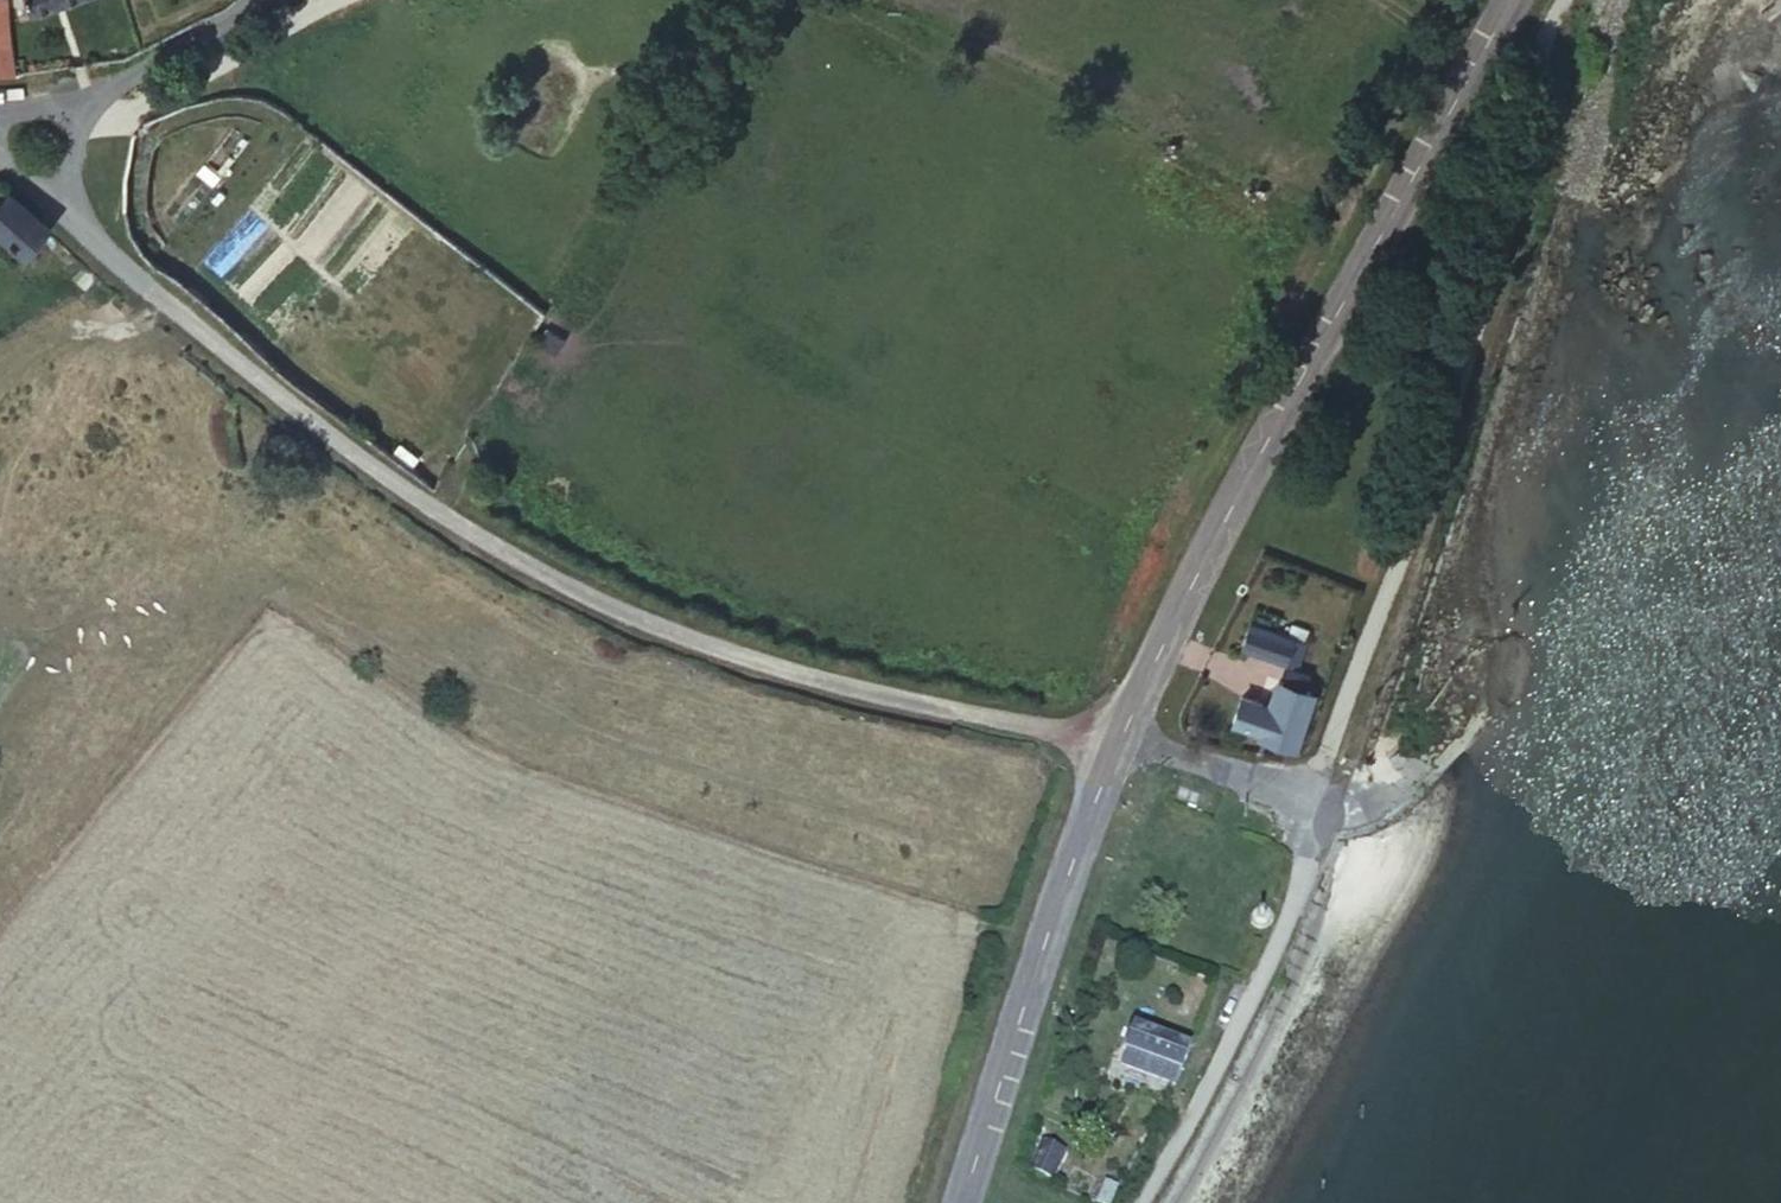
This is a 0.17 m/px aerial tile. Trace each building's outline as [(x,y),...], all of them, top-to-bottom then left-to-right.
[(15,71),(7,0),(0,0),(0,71),(15,71)] [(30,12),(67,0),(27,0),(30,12)] [(0,202),(0,235),(24,255),(47,226),(7,193),(0,202)] [(1301,651),(1244,634),(1236,656),(1295,673),(1301,651)] [(1269,711),(1240,701),(1232,729),(1293,748),(1309,696),(1278,685),(1269,711)] [(1156,1103),(1182,1048),(1134,1026),(1108,1078),(1156,1103)] [(1068,1148),(1044,1141),(1034,1179),(1058,1186),(1068,1148)] [(1093,1176),(1082,1199),(1092,1202),(1094,1202),(1105,1181),(1093,1176)]
